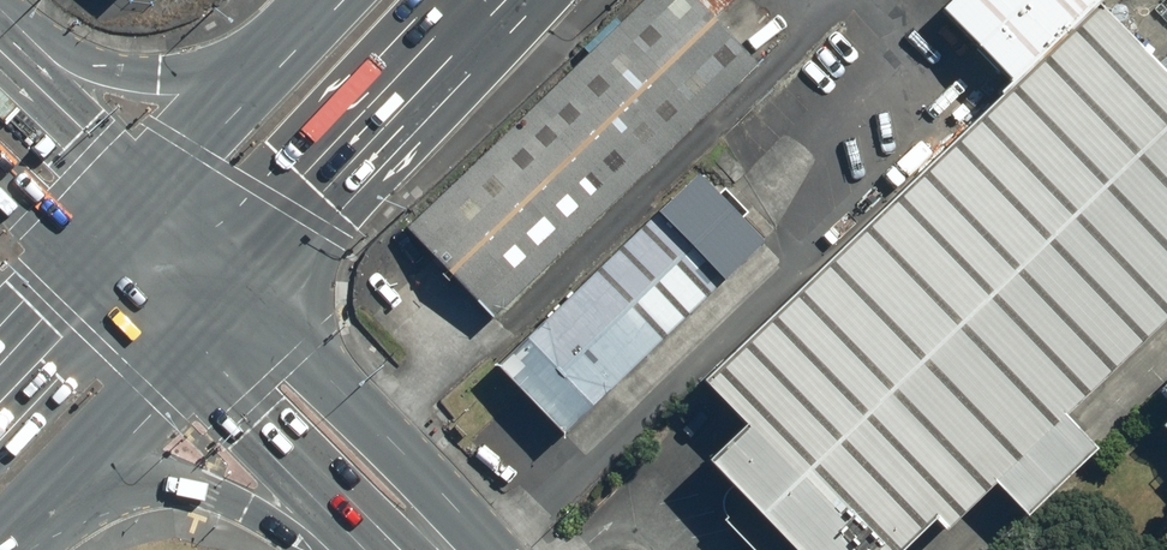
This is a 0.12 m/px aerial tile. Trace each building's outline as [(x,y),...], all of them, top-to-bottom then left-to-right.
[(717,0),(627,0),(379,228),(475,332),(772,59),(717,0)] [(1071,0),(927,0),(917,9),(983,81),(1071,0)] [(1087,13),(679,387),(720,431),(678,469),(752,549),(876,549),(1166,283),(1166,99),(1087,13)] [(762,260),(688,180),(481,370),(555,450),(762,260)] [(1126,392),(1166,443),(1166,353),(1126,392)]
